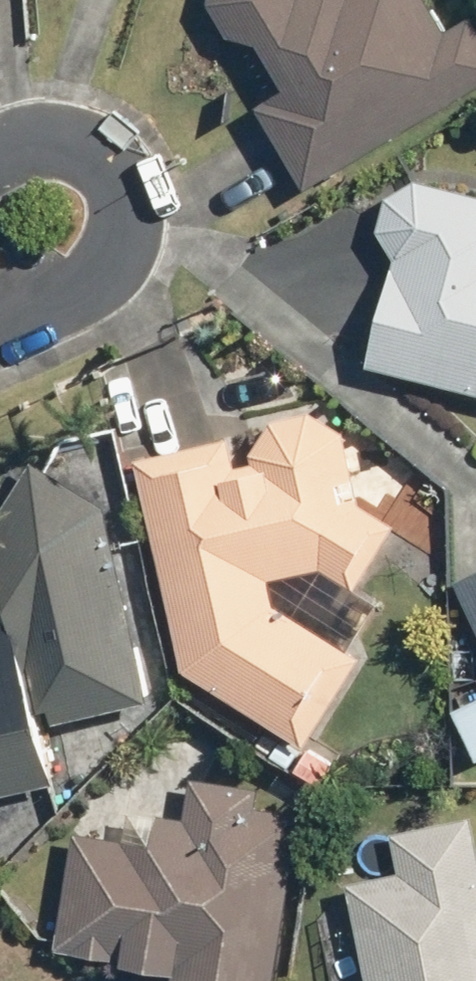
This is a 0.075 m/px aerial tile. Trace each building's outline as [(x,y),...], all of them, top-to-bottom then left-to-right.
[(475,95),(475,17),(471,9),(454,21),(440,0),(213,0),(230,37),(262,48),(287,89),(263,104),(317,193),(475,95)] [(372,366),(475,392),(475,194),(419,181),(385,203),(382,233),(398,253),(372,366)] [(236,436),(143,458),(187,670),(311,750),(366,655),(281,608),(278,579),(319,570),(357,590),(398,520),(357,500),(352,429),(317,411),(278,421),(256,449),(257,462),(243,464),(236,436)] [(109,504),(44,461),(3,512),(0,513),(0,797),(66,783),(53,725),(153,703),(109,504)] [(459,707),(475,743),(475,699),(459,707)] [(305,816),(265,809),(268,788),(196,777),(190,820),(132,811),(128,842),(78,835),(62,949),(132,959),(131,969),(182,976),(182,980),(282,980),(305,816)] [(475,813),(395,830),(402,872),(354,881),(358,904),(326,910),(335,980),(475,980),(475,818),(475,813)]
